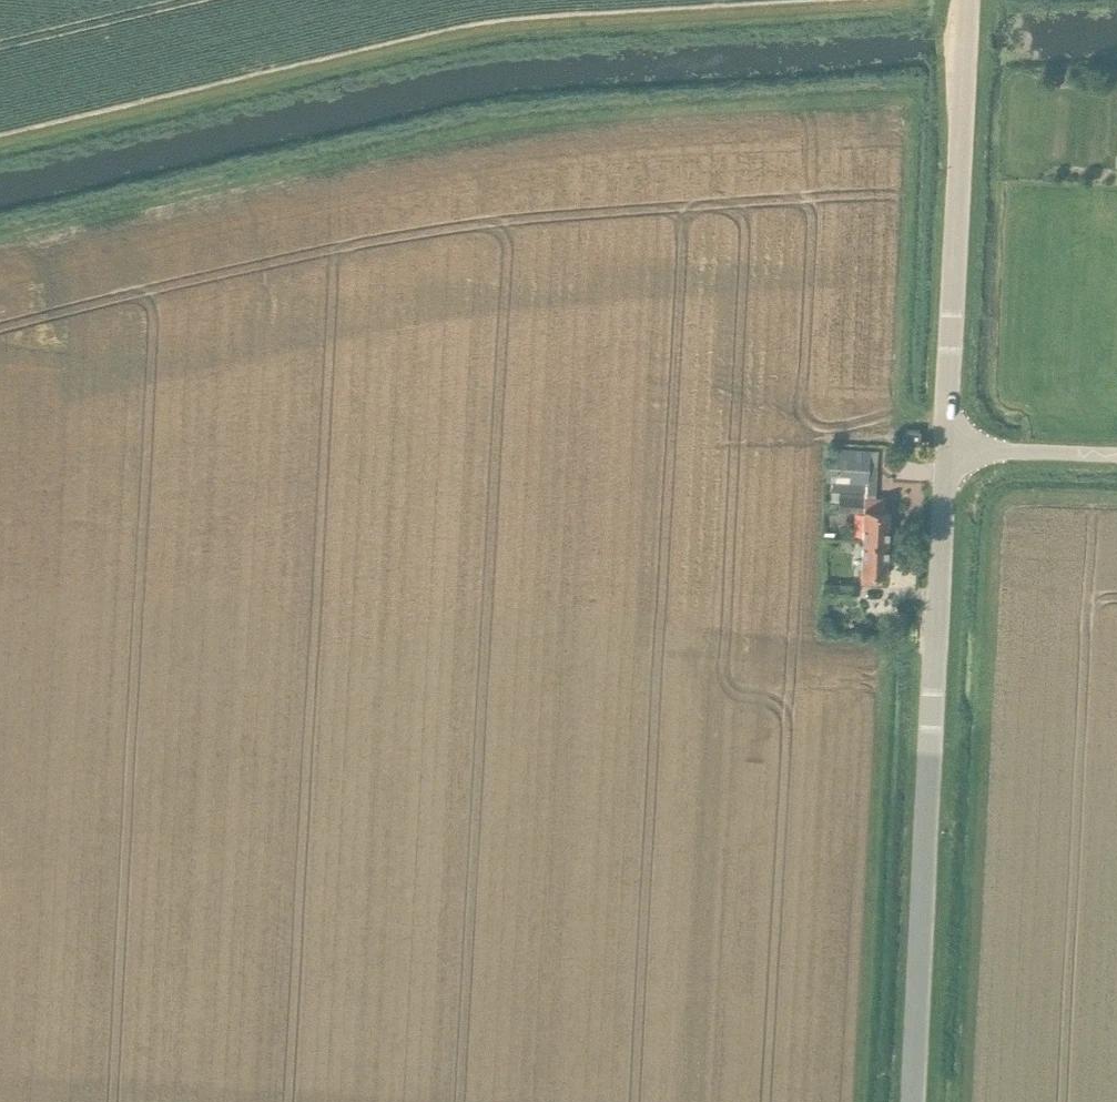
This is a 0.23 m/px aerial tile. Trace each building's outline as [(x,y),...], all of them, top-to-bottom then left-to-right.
[(905,428),(905,441),(919,442),(919,428),(905,428)] [(827,445),(825,477),(831,478),(831,479),(865,481),(867,481),(868,471),(869,447),(827,445)] [(904,446),(903,456),(921,457),(922,447),(904,446)] [(831,479),(830,497),(838,497),(838,507),(862,508),(863,494),(865,494),(865,481),(831,479)] [(861,539),(859,568),(859,579),(882,580),(882,569),(886,569),(889,506),(884,506),(885,495),(865,494),(863,494),(862,508),(861,539)]
